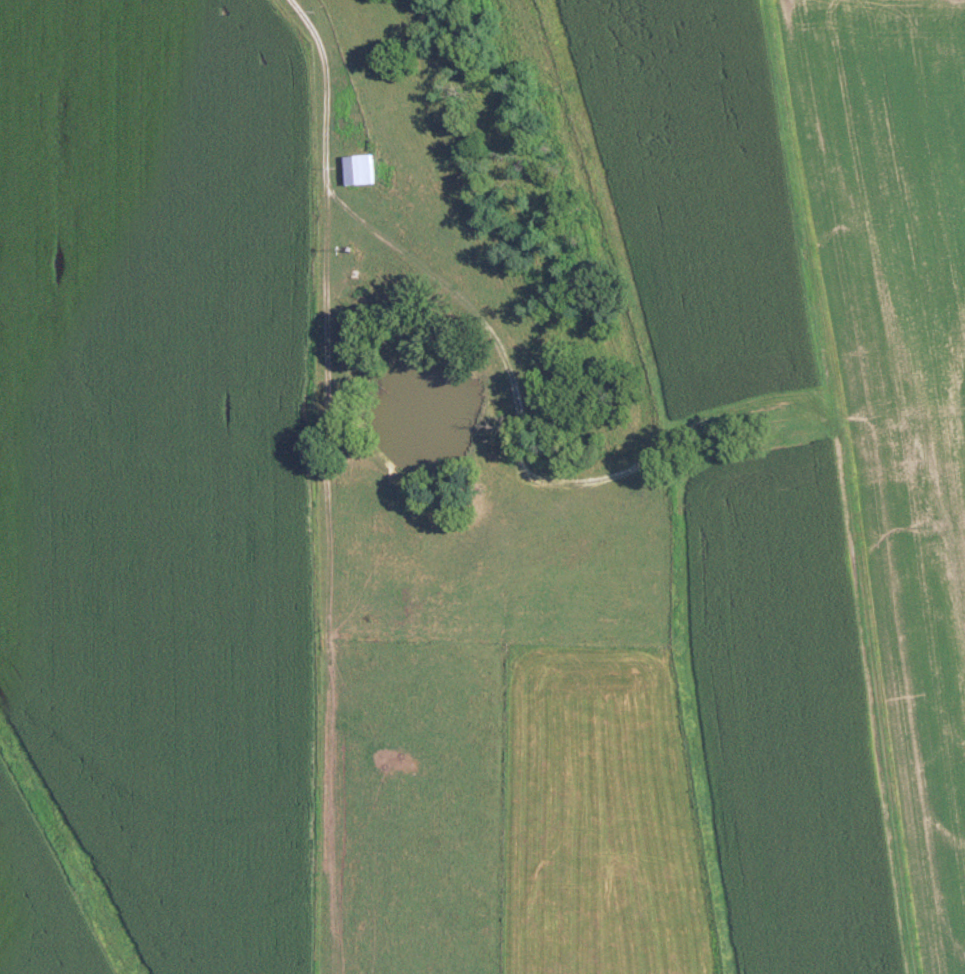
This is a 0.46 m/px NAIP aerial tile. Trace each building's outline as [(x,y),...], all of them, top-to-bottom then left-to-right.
[(351,183),(382,182),(380,153),(350,154),(351,183)]
